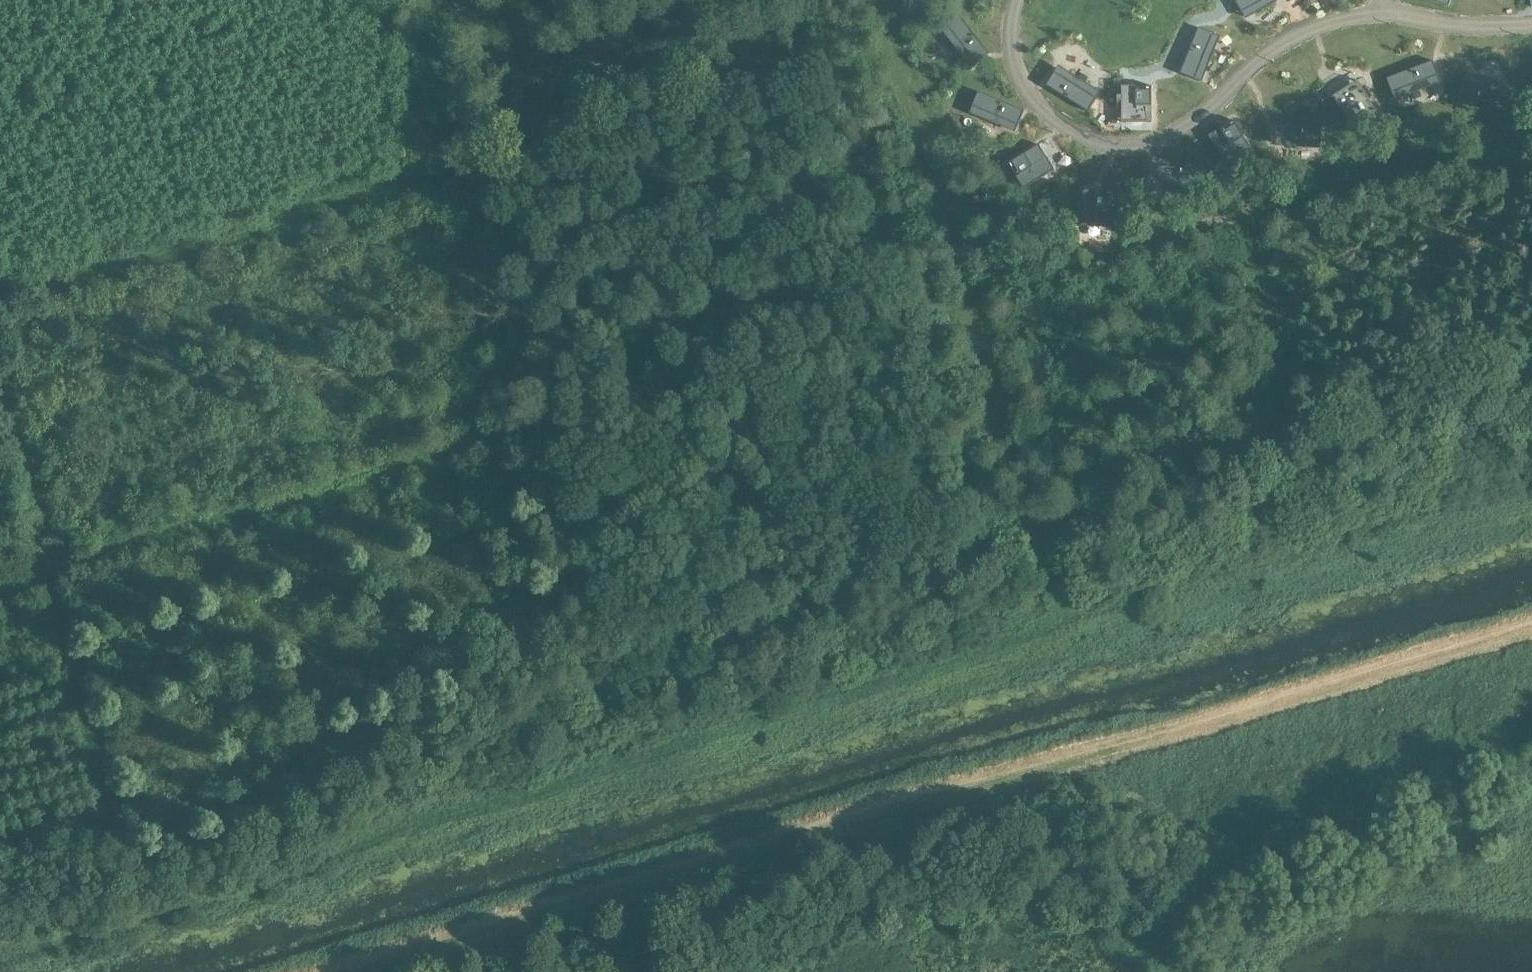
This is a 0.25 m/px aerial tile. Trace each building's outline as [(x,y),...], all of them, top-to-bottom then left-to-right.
[(1266,0),(1234,0),(1233,1),(1240,15),(1266,0)] [(989,55),(959,15),(946,23),(978,64),(989,55)] [(1194,80),(1211,36),(1197,30),(1179,76),(1194,80)] [(1391,95),(1437,77),(1432,62),(1385,80),(1391,95)] [(1098,100),(1056,75),(1048,88),(1090,114),(1098,100)] [(1509,101),(1463,83),(1458,97),(1504,115),(1509,101)] [(1137,116),(1137,126),(1153,126),(1154,89),(1124,89),(1124,116),(1137,116)] [(1346,90),(1332,98),(1351,129),(1376,114),(1362,91),(1350,98),(1346,90)] [(1019,127),(1025,113),(979,94),(974,108),(1019,127)] [(1232,123),(1207,139),(1222,162),(1233,155),(1238,163),(1251,154),(1232,123)] [(1319,143),(1320,128),(1272,124),(1271,139),(1319,143)] [(1040,147),(1009,167),(1025,192),(1048,177),(1041,166),(1049,161),(1040,147)] [(1198,185),(1202,171),(1155,160),(1152,174),(1198,185)] [(1085,192),(1084,219),(1097,220),(1097,229),(1113,230),(1115,193),(1085,192)]
